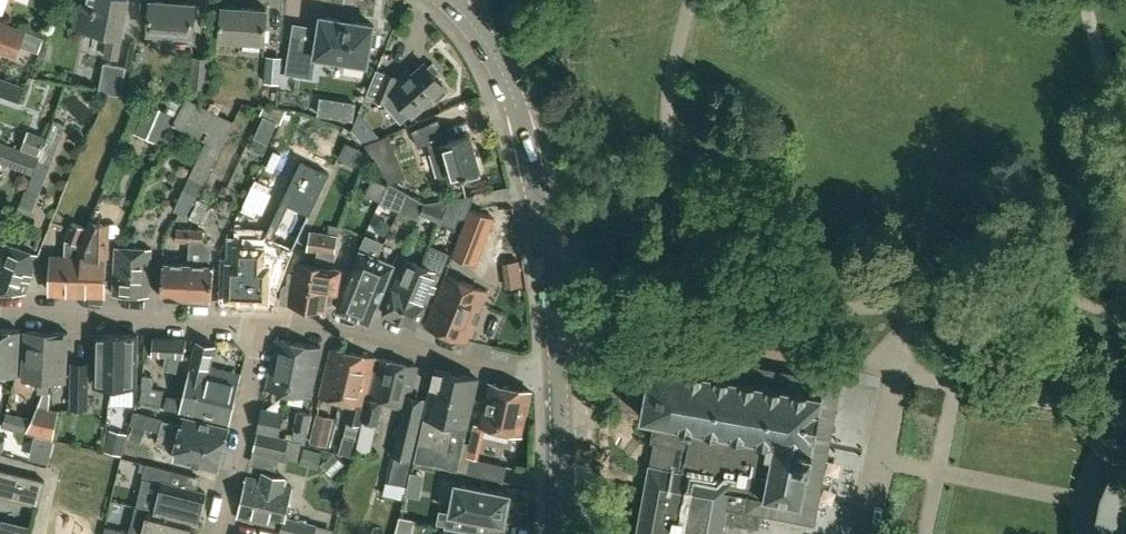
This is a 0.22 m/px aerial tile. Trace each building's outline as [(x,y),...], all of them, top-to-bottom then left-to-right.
[(128,0),(83,0),(82,4),(80,3),(76,25),(111,31),(108,54),(119,56),(128,0)] [(195,1),(175,0),(151,0),(149,29),(169,30),(168,39),(193,40),(195,1)] [(266,40),(268,7),(223,4),(221,37),(266,40)] [(292,41),(287,72),(314,77),(318,55),(368,63),(371,44),(377,45),(379,32),(373,31),(375,23),(323,15),(318,46),(292,41)] [(25,30),(0,21),(0,50),(16,55),(25,30)] [(208,88),(210,56),(193,55),(190,87),(208,88)] [(280,84),(282,57),(267,55),(265,82),(280,84)] [(121,92),(127,63),(104,59),(99,88),(121,92)] [(428,65),(426,62),(407,79),(377,67),(368,87),(386,100),(385,103),(401,121),(430,94),(436,100),(447,90),(442,84),(443,83),(435,73),(440,69),(432,61),(428,65)] [(0,76),(0,95),(19,102),(25,86),(0,76)] [(234,121),(187,97),(173,124),(206,140),(184,188),(175,210),(186,214),(234,121)] [(356,103),(342,101),(340,118),(353,120),(356,103)] [(174,114),(147,103),(138,123),(165,134),(174,114)] [(284,122),(299,129),(306,116),(290,108),(284,122)] [(39,158),(51,163),(67,121),(55,116),(39,158)] [(319,121),(264,235),(263,254),(254,254),(252,297),(269,298),(269,283),(278,284),(292,247),(346,135),(319,121)] [(23,148),(39,154),(45,139),(29,133),(23,148)] [(471,178),(481,175),(479,168),(481,168),(471,134),(441,143),(451,178),(469,173),(471,178)] [(366,146),(374,157),(391,150),(384,138),(366,146)] [(0,141),(0,161),(32,174),(39,156),(0,141)] [(353,145),(346,141),(339,156),(347,159),(353,145)] [(425,202),(388,180),(379,201),(418,217),(420,213),(425,202)] [(475,192),(450,197),(448,201),(468,209),(475,192)] [(420,213),(440,221),(448,201),(450,197),(425,202),(420,213)] [(471,206),(457,241),(480,250),(494,215),(471,206)] [(386,211),(379,234),(393,238),(399,215),(386,211)] [(90,221),(87,228),(79,246),(77,291),(105,293),(106,255),(109,255),(110,222),(90,221)] [(66,254),(52,253),(50,290),(77,291),(79,246),(87,228),(72,222),(65,239),(66,239),(66,254)] [(190,239),(189,261),(187,297),(212,299),(214,263),(206,262),(206,257),(209,257),(210,246),(204,238),(204,228),(176,226),(176,238),(190,239)] [(334,253),(338,234),(310,229),(306,248),(334,253)] [(263,254),(264,235),(243,234),(243,243),(236,242),(235,261),(227,260),(225,296),(252,297),(254,254),(263,254)] [(1,252),(2,253),(0,259),(0,290),(25,292),(39,253),(5,240),(1,252)] [(382,312),(417,326),(440,270),(448,250),(431,243),(423,263),(405,255),(382,312)] [(150,295),(152,247),(116,246),(114,293),(150,295)] [(338,308),(369,321),(393,263),(361,250),(338,308)] [(336,294),(338,286),(341,267),(296,259),(294,271),(290,271),(288,282),(286,281),(284,285),(281,300),(325,307),(326,300),(332,301),(333,293),(336,294)] [(161,296),(187,297),(189,261),(163,260),(161,296)] [(512,263),(513,284),(531,283),(530,262),(512,263)] [(465,342),(487,289),(446,272),(424,325),(465,342)] [(20,329),(0,328),(0,373),(18,374),(20,329)] [(67,382),(70,332),(25,329),(21,379),(37,380),(37,392),(48,393),(48,381),(67,382)] [(136,385),(138,333),(95,332),(94,384),(136,385)] [(176,371),(180,356),(183,357),(187,338),(154,336),(153,355),(160,355),(160,356),(166,358),(164,368),(176,371)] [(310,396),(320,346),(277,337),(267,388),(310,396)] [(231,421),(241,379),(209,370),(215,343),(198,339),(183,397),(169,394),(166,405),(231,421)] [(722,533),(721,532),(724,521),(760,527),(763,512),(799,519),(800,518),(815,521),(825,465),(820,464),(826,435),(831,436),(841,381),(706,357),(707,350),(669,343),(666,364),(651,361),(641,416),(655,419),(652,439),(659,440),(654,465),(650,464),(637,533),(722,533)] [(358,424),(375,356),(331,348),(320,396),(352,404),(348,422),(358,424)] [(379,424),(384,401),(404,405),(407,405),(416,364),(378,356),(370,398),(367,397),(362,420),(375,423),(379,424)] [(89,410),(90,362),(72,362),(71,409),(89,410)] [(420,423),(412,459),(411,460),(456,470),(477,378),(434,368),(426,398),(420,423)] [(521,433),(531,389),(490,380),(480,424),(521,433)] [(258,430),(280,434),(284,411),(262,407),(258,430)] [(57,432),(58,411),(31,411),(31,432),(57,432)] [(143,426),(147,414),(136,411),(133,423),(143,426)] [(308,431),(312,414),(299,411),(295,428),(308,431)] [(31,418),(7,412),(3,427),(27,433),(31,418)] [(219,466),(230,425),(184,413),(181,423),(164,418),(158,441),(176,445),(174,455),(219,466)] [(392,455),(386,481),(405,486),(411,460),(412,459),(420,423),(401,418),(392,455)] [(362,420),(359,433),(372,436),(375,423),(362,420)] [(348,422),(344,436),(355,439),(358,424),(348,422)] [(327,445),(330,431),(312,427),(309,441),(327,445)] [(254,450),(255,450),(285,457),(289,438),(258,431),(254,450)] [(345,463),(335,453),(323,465),(333,475),(345,463)] [(467,473),(502,481),(505,466),(470,458),(467,473)] [(162,481),(154,510),(194,520),(199,521),(206,490),(169,481),(173,468),(147,461),(143,477),(162,481)] [(0,469),(0,495),(39,504),(45,479),(0,469)] [(1125,510),(1125,484),(1124,484),(1125,472),(1104,470),(1101,507),(1125,510)] [(294,488),(284,485),(286,478),(264,472),(262,480),(249,477),(239,517),(281,528),(280,533),(284,533),(316,533),(318,524),(287,516),(294,488)] [(436,523),(444,524),(444,526),(471,530),(473,516),(504,521),(508,490),(454,481),(449,511),(438,509),(436,523)] [(542,505),(523,500),(516,529),(534,533),(535,533),(542,505)] [(154,510),(136,505),(129,531),(138,533),(190,533),(194,520),(154,510)] [(0,531),(0,533),(32,533),(34,526),(3,519),(0,531)] [(129,531),(106,525),(104,533),(138,533),(129,531)]
